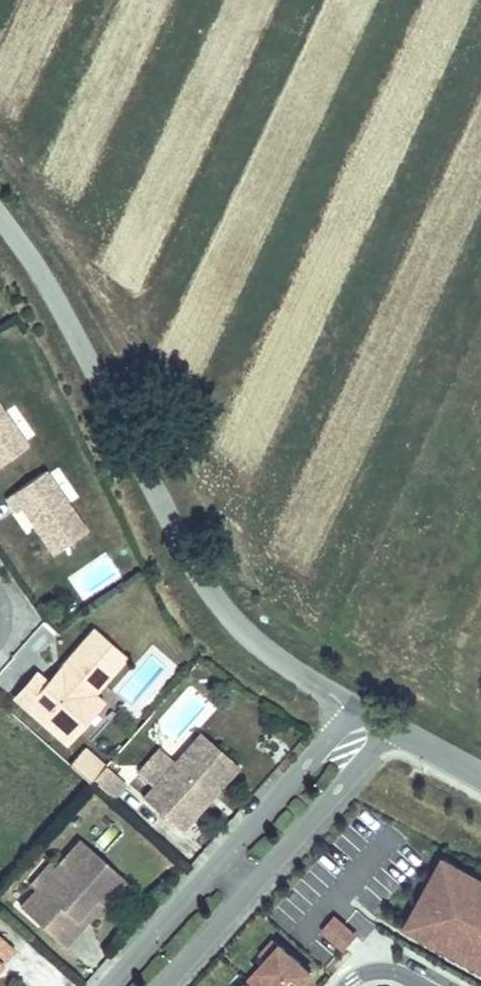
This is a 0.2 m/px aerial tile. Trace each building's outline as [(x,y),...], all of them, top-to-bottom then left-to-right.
[(28,438),(0,397),(0,457),(28,438)] [(45,465),(7,490),(17,504),(22,501),(36,522),(54,547),(87,525),(45,465)] [(22,501),(17,504),(31,525),(36,522),(22,501)] [(73,578),(84,599),(120,581),(109,559),(73,578)] [(36,668),(15,691),(65,736),(77,723),(100,697),(91,688),(101,677),(123,653),(94,626),(57,666),(62,670),(51,682),(46,678),(36,668)] [(57,666),(46,678),(51,682),(62,670),(57,666)] [(141,792),(178,826),(192,810),(188,807),(208,784),(212,788),(236,761),(199,728),(141,792)] [(156,775),(169,761),(158,751),(145,765),(156,775)] [(104,759),(91,774),(110,791),(123,777),(104,759)] [(188,807),(192,810),(212,788),(208,784),(188,807)] [(33,884),(23,894),(43,912),(37,919),(60,939),(79,919),(73,914),(93,892),(98,897),(120,873),(77,834),(52,863),(33,884)] [(27,879),(33,884),(52,863),(46,857),(27,879)] [(462,880),(467,871),(445,859),(412,918),(439,934),(434,942),(447,949),(452,940),(472,952),(467,960),(480,968),(480,890),(462,880)] [(467,871),(462,880),(480,890),(480,879),(467,871)] [(73,914),(79,919),(98,897),(93,892),(73,914)] [(23,894),(17,901),(37,919),(43,912),(23,894)] [(337,941),(348,928),(333,915),(322,928),(337,941)] [(434,942),(439,934),(412,918),(407,927),(434,942)] [(342,945),(353,932),(348,928),(337,941),(342,945)] [(11,942),(0,932),(0,954),(11,942)] [(266,955),(279,940),(274,936),(261,951),(266,955)] [(310,968),(279,940),(266,955),(246,977),(256,985),(293,985),(310,968)] [(472,952),(452,940),(447,949),(467,960),(472,952)] [(246,977),(239,985),(256,985),(246,977)]
